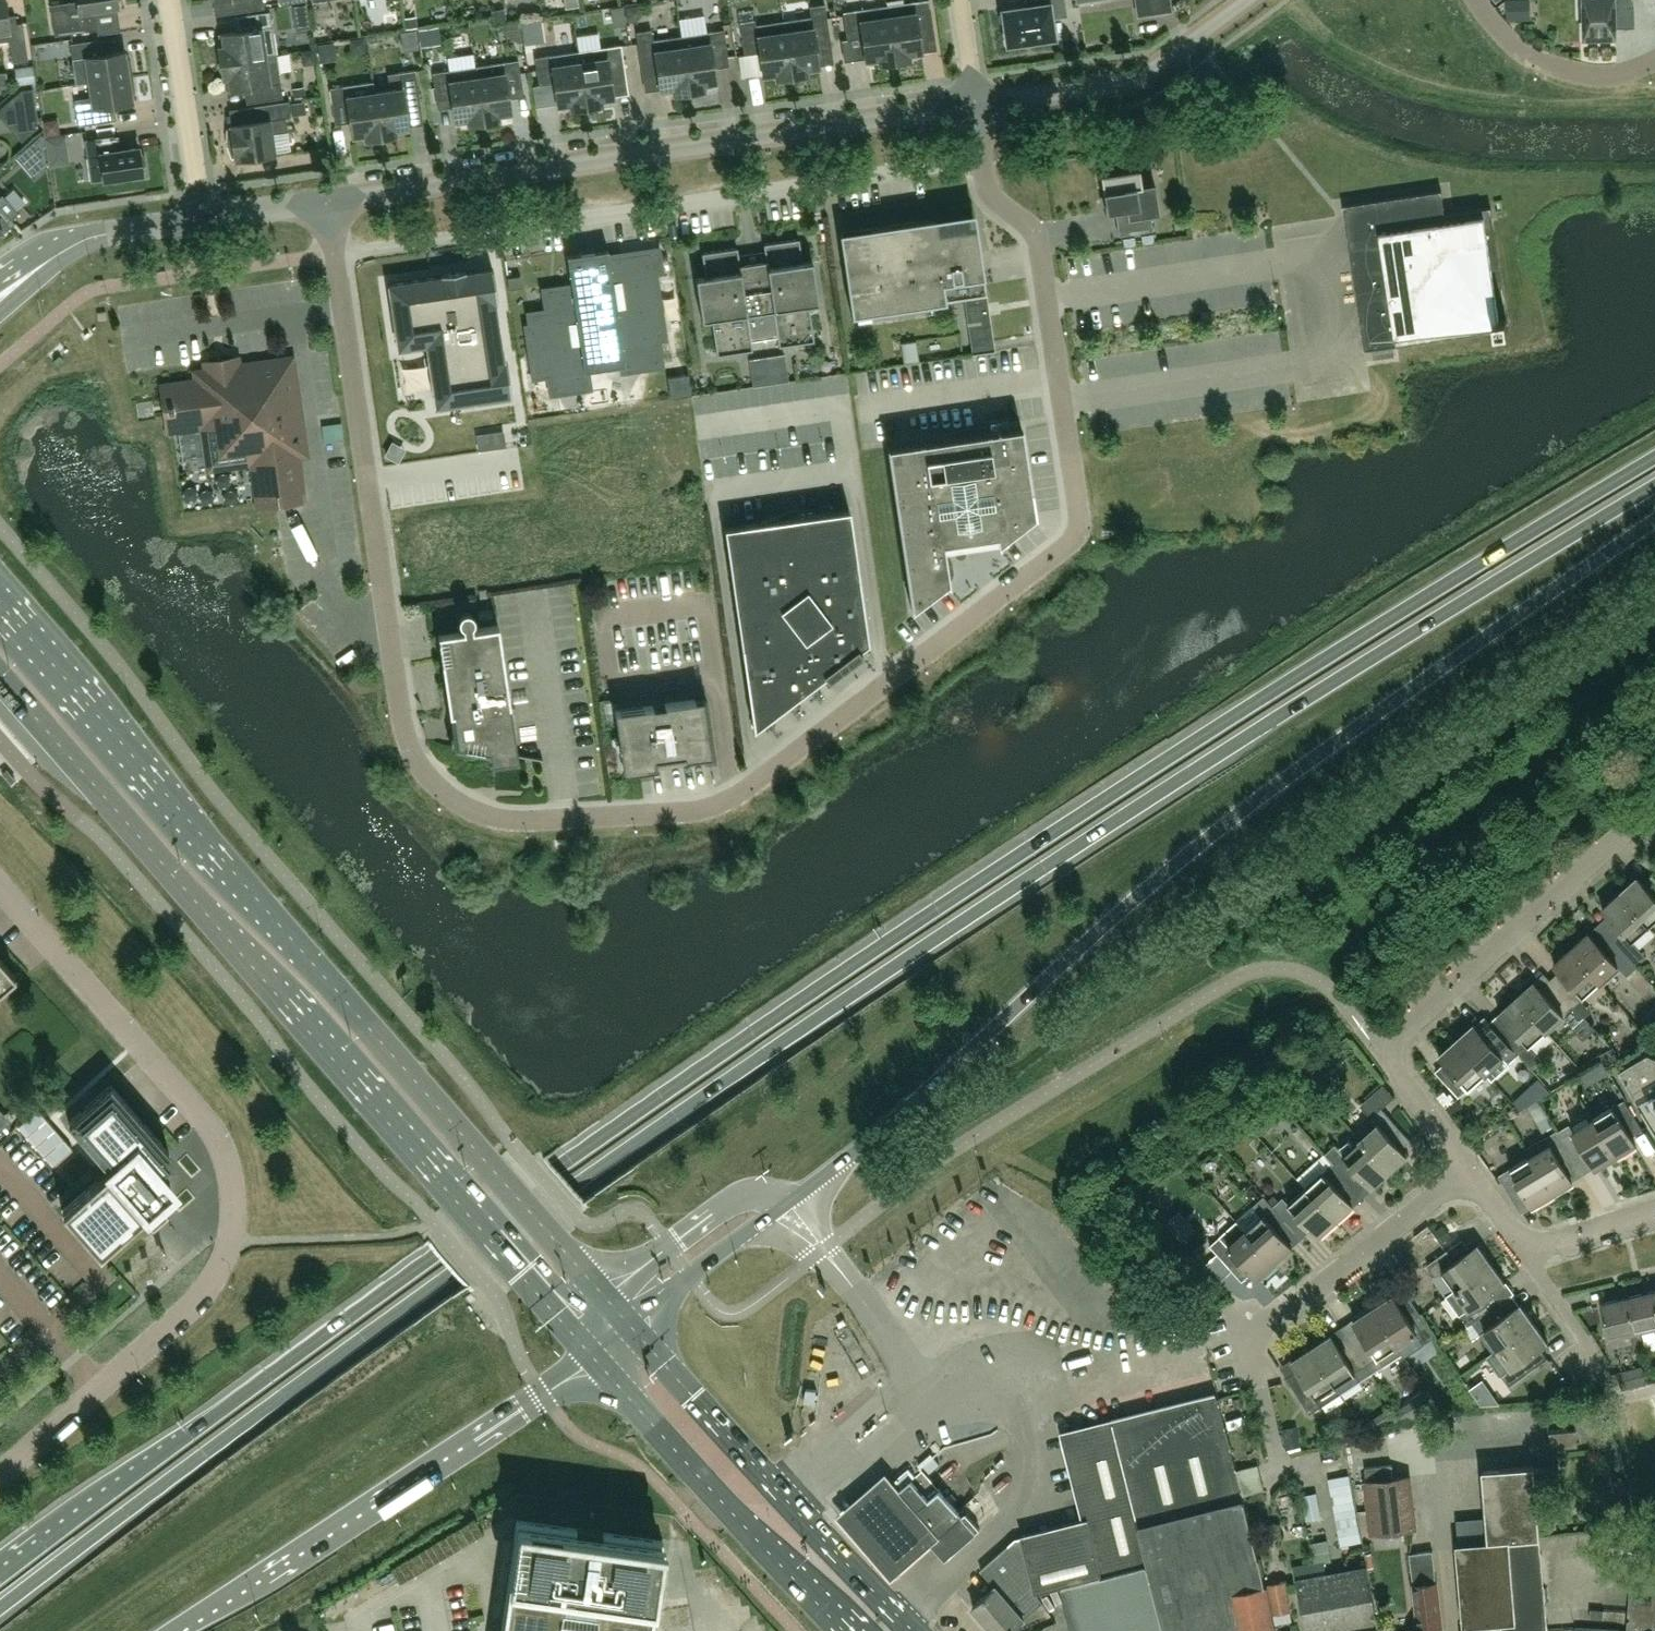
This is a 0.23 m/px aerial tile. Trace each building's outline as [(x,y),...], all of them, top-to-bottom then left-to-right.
[(10,40),(13,62),(29,60),(23,22),(17,23),(16,15),(8,16),(5,0),(0,0),(0,42),(10,40)] [(118,6),(117,2),(119,0),(78,0),(78,1),(51,5),(55,35),(97,29),(94,10),(118,6)] [(237,12),(265,8),(264,0),(236,0),(237,12)] [(930,0),(923,0),(886,5),(895,62),(911,59),(911,57),(922,56),(918,29),(933,27),(930,0)] [(1064,0),(1027,0),(1028,7),(1002,10),(1007,45),(1055,38),(1051,17),(1066,15),(1064,0)] [(1148,13),(1171,10),(1169,0),(1147,0),(1148,13)] [(1582,14),(1585,14),(1586,37),(1616,36),(1616,29),(1616,8),(1633,8),(1633,0),(1581,0),(1582,14)] [(825,4),(810,6),(811,17),(784,21),(792,77),(808,74),(808,73),(820,71),(816,44),(831,42),(825,4)] [(843,12),(847,39),(862,37),(866,64),(878,62),(878,64),(895,62),(886,5),(843,12)] [(302,8),(276,12),(279,35),(305,31),(302,8)] [(277,54),(271,11),(243,15),(245,30),(218,34),(220,46),(218,46),(221,62),(277,54)] [(792,77),(784,21),(756,25),(755,19),(740,22),(745,54),(760,52),(764,79),(775,77),(776,79),(792,77)] [(689,92),(681,36),(653,40),(652,29),(636,32),(642,70),(657,67),(661,94),(673,92),(673,94),(689,92)] [(705,88),(717,86),(713,59),(728,57),(724,29),(681,36),(689,92),(705,89),(705,88)] [(126,56),(125,51),(101,54),(99,39),(70,43),(76,84),(90,82),(133,76),(131,60),(126,56)] [(334,41),(318,43),(320,62),(337,59),(334,41)] [(579,51),(581,61),(580,61),(587,107),(603,105),(603,103),(614,101),(612,82),(619,81),(618,73),(626,72),(622,45),(579,51)] [(570,108),(570,109),(587,107),(580,61),(581,61),(579,51),(535,57),(539,85),(554,82),(558,109),(570,108)] [(283,97),(277,54),(221,62),(223,79),(225,78),(227,90),(254,86),(256,101),(283,97)] [(508,89),(523,87),(519,60),(476,66),(484,122),(500,120),(500,118),(512,116),(508,89)] [(484,122),(476,66),(433,73),(437,100),(452,98),(456,125),(468,123),(468,125),(484,122)] [(390,89),(375,92),(381,137),(398,135),(397,133),(409,132),(405,105),(420,102),(416,70),(388,74),(390,89)] [(133,76),(90,82),(92,93),(89,97),(74,100),(78,126),(111,121),(109,106),(132,102),(132,97),(136,91),(133,76)] [(365,140),(381,137),(375,92),(373,81),(330,88),(334,115),(349,113),(353,140),(365,138),(365,140)] [(23,91),(2,110),(29,140),(41,128),(36,90),(23,91)] [(250,161),(262,159),(262,156),(276,154),(273,133),(288,131),(286,117),(291,116),(289,101),(251,106),(254,121),(230,125),(230,126),(230,128),(228,128),(227,141),(228,145),(232,157),(235,157),(235,158),(235,160),(249,158),(250,161)] [(333,132),(337,152),(347,150),(343,130),(333,132)] [(35,176),(75,162),(70,147),(74,146),(69,131),(25,146),(35,176)] [(146,164),(145,155),(140,151),(139,147),(115,150),(113,135),(85,139),(91,181),(109,179),(115,183),(123,181),(127,176),(143,174),(142,169),(146,164)] [(1119,210),(1123,234),(1153,230),(1151,215),(1159,213),(1154,183),(1141,185),(1139,169),(1100,175),(1106,211),(1119,210)] [(1494,220),(1492,207),(1446,214),(1442,190),(1344,205),(1349,239),(1353,238),(1357,262),(1353,263),(1366,350),(1376,348),(1375,344),(1392,341),(1393,346),(1478,333),(1477,328),(1497,325),(1497,330),(1510,328),(1508,315),(1504,315),(1501,296),(1505,295),(1497,240),(1493,240),(1490,221),(1494,220)] [(16,223),(11,217),(18,211),(3,194),(0,197),(0,236),(16,223)] [(934,218),(872,227),(873,234),(843,238),(847,266),(855,265),(858,285),(848,287),(852,315),(969,298),(976,346),(994,343),(983,269),(979,270),(973,228),(936,233),(934,218)] [(696,277),(702,320),(712,318),(717,355),(753,350),(748,314),(774,311),(779,346),(814,341),(809,304),(819,303),(812,260),(803,262),(799,238),(764,243),(766,260),(740,263),(738,247),(702,252),(706,276),(696,277)] [(567,255),(575,308),(531,315),(533,327),(528,328),(533,357),(548,354),(552,387),(563,386),(564,390),(589,386),(587,370),(624,365),(625,369),(649,365),(648,361),(659,359),(654,327),(662,325),(658,301),(654,301),(653,293),(657,293),(650,252),(610,258),(609,249),(567,255)] [(498,302),(493,269),(466,273),(465,270),(441,274),(441,276),(388,284),(398,349),(426,345),(436,407),(512,396),(507,362),(504,362),(495,303),(498,302)] [(509,289),(522,287),(521,275),(508,277),(509,289)] [(749,359),(753,386),(789,381),(785,354),(749,359)] [(1110,377),(1142,374),(1141,357),(1108,360),(1110,377)] [(301,451),(288,363),(234,371),(233,362),(210,366),(212,374),(201,376),(202,384),(168,389),(170,404),(168,404),(169,411),(171,410),(173,425),(207,420),(214,463),(257,457),(263,500),(299,495),(292,452),(301,451)] [(671,398),(692,395),(689,374),(668,377),(671,398)] [(1000,542),(1035,515),(1022,426),(888,447),(912,609),(947,582),(948,584),(950,583),(943,543),(997,535),(998,545),(1000,545),(1000,542)] [(503,433),(490,435),(492,448),(505,446),(503,433)] [(795,446),(797,463),(829,459),(827,442),(795,446)] [(860,649),(869,642),(850,509),(725,527),(754,729),(825,675),(828,679),(863,653),(860,649)] [(463,626),(463,630),(438,634),(450,713),(452,713),(454,723),(450,743),(543,760),(543,758),(518,754),(498,625),(473,628),(472,624),(474,619),(473,614),(469,611),(464,612),(460,614),(459,619),(463,626)] [(666,760),(675,759),(675,756),(685,755),(685,757),(711,753),(703,698),(615,710),(624,771),(657,766),(656,759),(666,757),(666,760)] [(1654,899),(1636,878),(1619,893),(1648,926),(1652,923),(1654,925),(1654,899)] [(1621,951),(1632,941),(1648,926),(1619,893),(1601,909),(1621,930),(1610,940),(1617,947),(1621,951)] [(1570,949),(1600,981),(1626,957),(1621,951),(1617,947),(1608,955),(1588,933),(1570,949)] [(1600,981),(1570,949),(1553,964),(1573,986),(1563,995),(1573,1006),(1600,981)] [(15,976),(0,959),(0,989),(15,976)] [(1573,1006),(1563,995),(1553,1004),(1534,982),(1516,998),(1545,1030),(1563,1014),(1573,1026),(1583,1017),(1573,1006)] [(1519,1034),(1508,1044),(1518,1055),(1520,1054),(1533,1068),(1542,1060),(1529,1045),(1545,1030),(1516,998),(1499,1013),(1519,1034)] [(1518,1055),(1508,1044),(1502,1036),(1489,1022),(1484,1017),(1474,1026),(1472,1024),(1455,1039),(1484,1072),(1491,1079),(1504,1067),(1518,1055)] [(1484,1072),(1455,1039),(1437,1055),(1457,1077),(1447,1085),(1457,1096),(1484,1072)] [(1648,1055),(1619,1072),(1654,1133),(1654,1058),(1648,1055)] [(111,1085),(69,1121),(110,1169),(63,1210),(100,1252),(138,1219),(135,1216),(152,1201),(155,1204),(165,1195),(163,1192),(170,1186),(153,1166),(169,1151),(111,1085)] [(1625,1100),(1594,1119),(1616,1156),(1636,1144),(1633,1138),(1622,1119),(1632,1113),(1625,1100)] [(1540,1103),(1529,1109),(1544,1133),(1555,1127),(1540,1103)] [(1406,1157),(1398,1148),(1408,1139),(1379,1107),(1351,1132),(1357,1139),(1358,1138),(1389,1172),(1406,1157)] [(1616,1156),(1594,1119),(1562,1138),(1570,1151),(1582,1144),(1596,1168),(1598,1167),(1616,1156)] [(1559,1158),(1570,1151),(1562,1138),(1558,1131),(1546,1138),(1526,1150),(1530,1157),(1531,1157),(1554,1194),(1573,1182),(1559,1158)] [(1334,1146),(1324,1155),(1332,1164),(1342,1175),(1351,1166),(1371,1188),(1389,1172),(1358,1138),(1357,1139),(1341,1154),(1334,1146)] [(1528,1157),(1527,1157),(1497,1176),(1504,1188),(1516,1180),(1531,1206),(1551,1194),(1528,1157)] [(1342,1175),(1332,1164),(1321,1173),(1320,1172),(1303,1187),(1334,1221),(1352,1205),(1332,1184),(1342,1175)] [(1311,1230),(1317,1237),(1334,1221),(1303,1187),(1286,1203),(1282,1199),(1273,1208),(1281,1218),(1287,1224),(1297,1215),(1311,1230)] [(1263,1217),(1245,1232),(1273,1263),(1291,1248),(1271,1226),(1281,1218),(1273,1208),(1263,1197),(1253,1206),(1263,1217)] [(1236,1222),(1209,1246),(1227,1266),(1228,1266),(1237,1258),(1251,1273),(1256,1279),(1273,1263),(1245,1232),(1242,1228),(1239,1225),(1236,1222)] [(1445,1269),(1458,1287),(1459,1288),(1492,1263),(1479,1244),(1458,1259),(1450,1248),(1430,1263),(1438,1274),(1445,1269)] [(1231,1271),(1216,1254),(1204,1265),(1219,1281),(1231,1271)] [(1492,1263),(1459,1288),(1458,1287),(1446,1296),(1467,1325),(1478,1318),(1493,1307),(1486,1297),(1506,1283),(1492,1263)] [(1638,1330),(1654,1326),(1654,1297),(1653,1291),(1627,1297),(1635,1330),(1638,1330)] [(1403,1356),(1434,1336),(1417,1311),(1406,1318),(1391,1294),(1371,1307),(1403,1356)] [(1635,1330),(1627,1297),(1600,1303),(1608,1337),(1628,1332),(1633,1350),(1643,1348),(1638,1330),(1635,1330)] [(1493,1352),(1534,1323),(1521,1304),(1506,1315),(1499,1304),(1494,1308),(1493,1307),(1478,1318),(1486,1329),(1480,1333),(1493,1351),(1493,1352)] [(1403,1356),(1371,1307),(1352,1320),(1361,1334),(1350,1341),(1349,1339),(1348,1339),(1370,1374),(1400,1355),(1401,1357),(1403,1356)] [(1548,1342),(1534,1323),(1493,1352),(1493,1351),(1486,1356),(1500,1375),(1501,1374),(1509,1385),(1548,1358),(1547,1357),(1545,1358),(1538,1348),(1548,1342)] [(1370,1374),(1348,1339),(1337,1346),(1330,1334),(1310,1348),(1340,1394),(1370,1374)] [(1285,1377),(1303,1404),(1309,1413),(1340,1394),(1310,1348),(1291,1360),(1297,1369),(1285,1377)] [(1643,1365),(1618,1371),(1622,1389),(1647,1383),(1643,1365)] [(807,1388),(805,1401),(816,1403),(817,1389),(807,1388)] [(1112,1424),(1143,1550),(1249,1524),(1244,1505),(1217,1397),(1112,1424)] [(1366,1432),(1379,1427),(1373,1417),(1362,1424),(1366,1432)] [(1064,1435),(1086,1520),(1101,1577),(1147,1564),(1143,1550),(1112,1424),(1064,1435)] [(1302,1446),(1297,1426),(1282,1429),(1287,1449),(1302,1446)] [(1551,1448),(1577,1446),(1575,1431),(1550,1433),(1551,1448)] [(1542,1551),(1541,1538),(1535,1465),(1482,1469),(1488,1541),(1457,1543),(1464,1625),(1468,1625),(1469,1630),(1549,1630),(1542,1551)] [(1262,1466),(1241,1472),(1245,1489),(1266,1483),(1262,1466)] [(909,1518),(935,1548),(945,1559),(976,1532),(922,1470),(887,1500),(905,1521),(909,1518)] [(1329,1479),(1341,1545),(1362,1541),(1349,1475),(1329,1479)] [(1406,1478),(1364,1484),(1371,1536),(1413,1530),(1406,1478)] [(662,1541),(602,1532),(602,1536),(575,1532),(576,1528),(517,1519),(501,1630),(650,1630),(662,1541)] [(1016,1626),(1042,1604),(1037,1594),(1061,1588),(1101,1577),(1086,1520),(1020,1537),(1022,1544),(1005,1548),(979,1571),(994,1588),(972,1607),(993,1630),(1011,1630),(1016,1626)] [(1249,1524),(1143,1550),(1147,1564),(1165,1630),(1274,1630),(1265,1591),(1249,1524)] [(1553,1566),(1572,1567),(1573,1538),(1554,1538),(1553,1566)] [(1631,1595),(1654,1597),(1654,1546),(1645,1545),(1642,1571),(1633,1570),(1631,1595)] [(1101,1577),(1061,1588),(1072,1630),(1165,1630),(1147,1564),(1101,1577)] [(1390,1619),(1376,1621),(1366,1567),(1297,1579),(1306,1630),(1323,1630),(1338,1628),(1338,1630),(1394,1630),(1390,1619)] [(1284,1579),(1267,1582),(1273,1612),(1289,1609),(1284,1579)] [(1435,1629),(1443,1628),(1438,1582),(1413,1585),(1419,1630),(1406,1630),(1436,1630),(1435,1629)] [(1653,1628),(1654,1613),(1654,1597),(1631,1595),(1627,1630),(1654,1630),(1654,1628),(1653,1628)]
